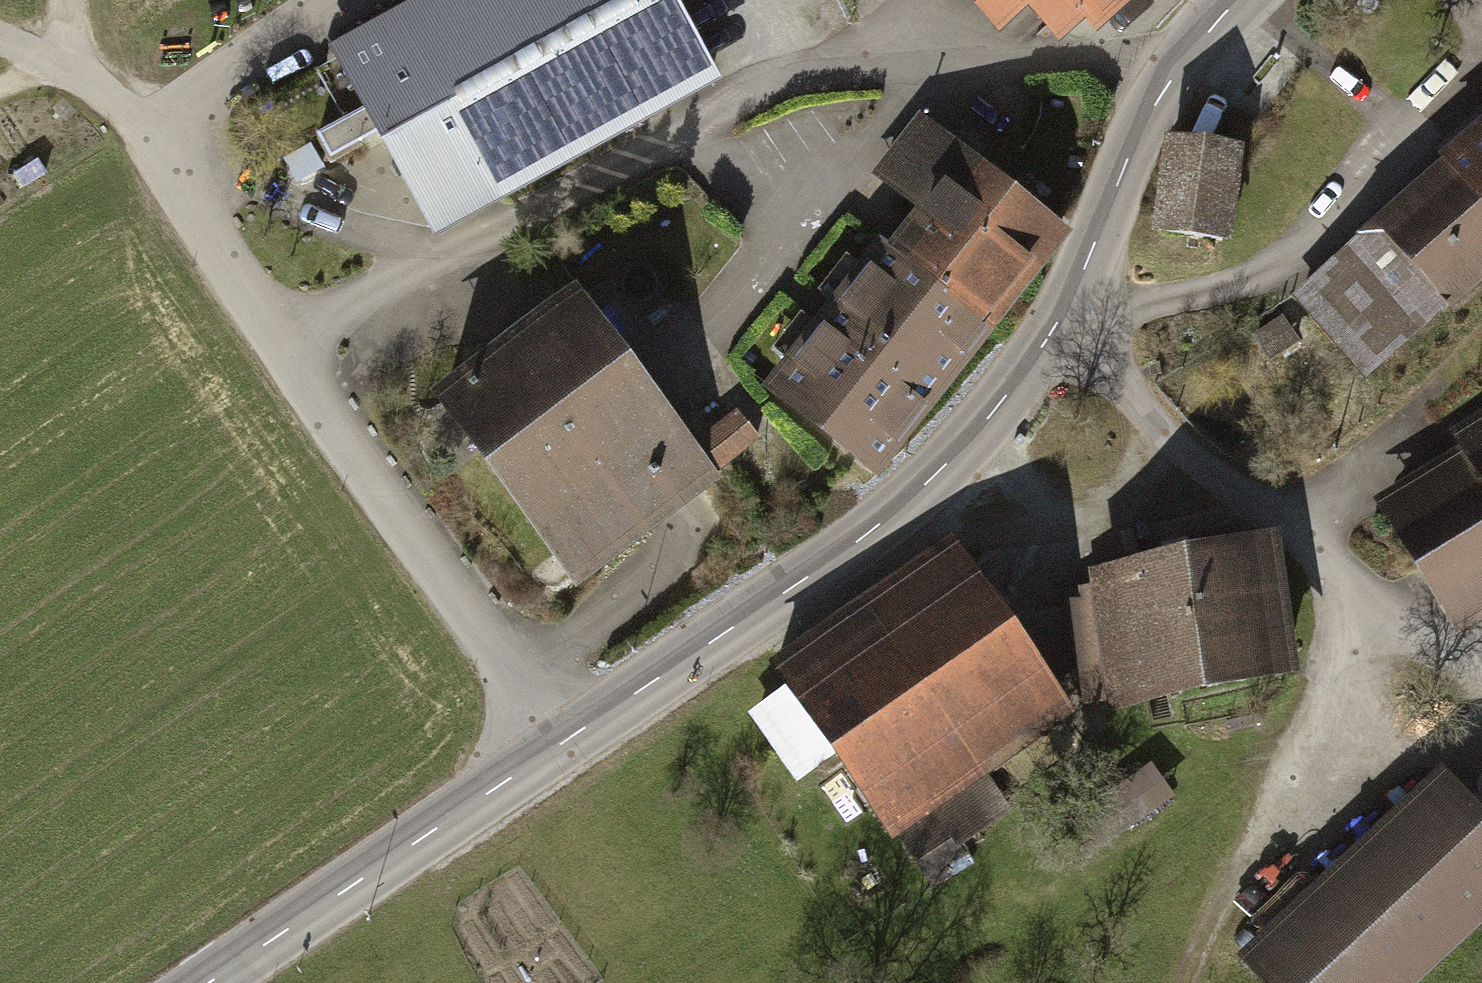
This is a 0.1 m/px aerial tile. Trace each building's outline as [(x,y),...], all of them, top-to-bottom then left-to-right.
[(438,237),(726,86),(680,0),(428,0),(338,47),(372,112),(326,136),(338,159),(384,135),(438,237)] [(1013,16),(1027,3),(1056,35),(1081,13),(1095,29),(1126,0),(999,0),(1013,16)] [(1303,289),(1340,333),(1363,314),(1397,354),(1481,283),(1481,125),(1443,158),(1450,166),(1303,289)] [(924,221),(892,263),(991,340),(1066,243),(918,130),(876,184),(924,221)] [(1236,149),(1174,143),(1164,233),(1227,240),(1236,149)] [(877,487),(991,340),(892,263),(882,256),(768,403),(877,487)] [(711,450),(595,298),(448,409),(588,591),(772,451),(748,422),(711,450)] [(1306,352),(1287,322),(1257,341),(1276,371),(1306,352)] [(1474,446),(1481,459),(1481,426),(1467,435),(1474,446)] [(1474,446),(1384,502),(1468,636),(1481,627),(1481,459),(1474,446)] [(1070,600),(1090,713),(1302,677),(1278,541),(1188,557),(1186,544),(1156,550),(1158,562),(1085,575),(1089,597),(1070,600)] [(953,552),(783,669),(799,693),(763,718),(809,783),(846,758),(924,870),(999,818),(975,783),(1068,719),(953,552)] [(1185,802),(1160,767),(1114,799),(1140,834),(1185,802)] [(1259,982),(1434,982),(1481,937),(1481,806),(1448,771),(1243,967),(1259,982)]
